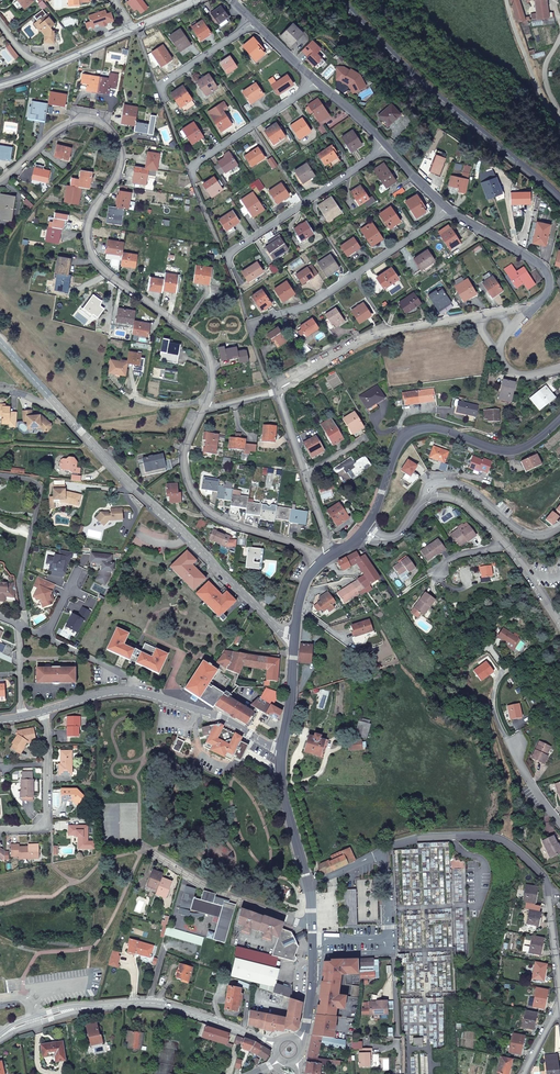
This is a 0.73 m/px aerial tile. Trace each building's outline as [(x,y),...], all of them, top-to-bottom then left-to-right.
[(515,13),(522,11),(519,0),(511,0),(515,13)] [(546,12),(546,5),(540,6),(535,4),(536,13),(546,12)] [(219,24),(220,24),(227,19),(230,17),(222,6),(211,13),(219,24)] [(104,10),(88,16),(89,21),(85,23),(86,28),(108,21),(104,10)] [(515,13),(518,22),(524,21),(529,20),(528,17),(524,17),(522,11),(515,13)] [(530,14),(531,20),(543,18),(544,25),(553,24),(552,14),(547,14),(546,12),(536,13),(530,14)] [(42,17),(36,21),(42,28),(40,30),(44,35),(44,41),(53,43),(54,33),(53,33),(51,33),(51,30),(52,29),(50,27),(54,24),(48,17),(44,20),(42,17)] [(211,34),(203,20),(198,24),(196,22),(191,25),(201,40),(211,34)] [(42,28),(36,21),(33,24),(39,31),(40,30),(42,28)] [(294,41),(302,33),(293,24),(281,37),(290,47),(295,42),(294,41)] [(190,44),(181,29),(170,36),(180,51),(190,44)] [(263,49),(254,38),(244,46),(256,61),(264,54),(262,50),(263,49)] [(312,41),(302,51),(308,57),(310,56),(312,58),(309,61),(315,66),(318,63),(321,66),(325,62),(317,54),(321,49),(312,41)] [(172,59),(163,46),(152,53),(161,67),(172,59)] [(221,62),(225,68),(226,68),(229,72),(238,67),(230,56),(221,62)] [(337,66),(335,80),(340,80),(349,85),(353,88),(359,89),(363,81),(361,78),(357,75),(358,73),(351,69),(350,70),(344,67),(337,66)] [(110,79),(100,77),(98,90),(103,91),(103,93),(109,94),(110,88),(116,89),(119,75),(110,73),(110,79)] [(98,90),(100,77),(83,74),(80,89),(92,91),(93,89),(98,90)] [(217,88),(209,75),(198,82),(206,95),(217,88)] [(288,76),(273,85),(279,94),(293,84),(288,76)] [(353,88),(349,85),(353,93),(366,86),(363,81),(359,89),(353,88)] [(264,94),(256,83),(244,92),(251,103),(264,94)] [(196,105),(183,86),(172,94),(185,112),(196,105)] [(67,94),(50,92),(48,104),(59,106),(60,103),(65,104),(67,94)] [(330,116),(318,99),(309,105),(309,106),(313,112),(320,122),(330,116)] [(29,118),(46,121),(48,104),(32,101),(29,118)] [(232,125),(224,113),(229,110),(224,102),(209,112),(222,131),(232,125)] [(400,114),(392,104),(379,116),(388,125),(393,121),(392,120),(400,114)] [(135,125),(136,122),(139,107),(125,105),(122,123),(135,125)] [(135,130),(154,133),(157,116),(151,115),(149,125),(136,122),(135,125),(135,130)] [(291,126),(295,132),(297,130),(302,138),(311,131),(302,118),(291,126)] [(203,137),(194,123),(183,129),(192,144),(203,137)] [(285,136),(277,123),(266,131),(274,144),(285,136)] [(362,145),(353,130),(343,137),(352,151),(362,145)] [(71,148),(57,145),(54,157),(68,160),(71,148)] [(338,152),(333,145),(318,154),(325,166),(329,163),(332,167),(341,161),(336,153),(338,152)] [(0,146),(0,159),(11,160),(13,148),(0,146)] [(265,158),(258,148),(245,156),(252,166),(265,158)] [(438,151),(431,171),(439,174),(447,154),(438,151)] [(146,168),(157,170),(160,154),(149,152),(146,168)] [(226,173),(232,169),(238,165),(231,154),(229,152),(225,154),(227,157),(219,162),(220,164),(225,172),(226,173)] [(273,157),(268,160),(274,169),(278,166),(273,157)] [(315,176),(307,163),(295,171),(303,183),(315,176)] [(396,181),(384,163),(375,170),(387,188),(396,181)] [(225,172),(220,164),(215,167),(221,175),(225,172)] [(35,168),(33,173),(39,175),(38,178),(38,180),(47,182),(49,171),(43,170),(44,167),(36,166),(36,168),(35,168)] [(146,168),(136,167),(134,182),(146,184),(148,177),(156,178),(157,170),(146,168)] [(488,198),(502,193),(494,170),(481,175),(482,177),(480,178),(488,198)] [(82,188),(89,189),(92,173),(82,171),(80,179),(72,177),(70,186),(82,188)] [(462,178),(452,175),(449,186),(460,188),(459,192),(466,193),(470,173),(463,172),(462,178)] [(204,184),(212,197),(223,190),(221,186),(223,185),(219,180),(217,181),(214,177),(204,184)] [(259,179),(254,182),(259,191),(264,188),(259,179)] [(290,196),(282,183),(270,191),(278,203),(290,196)] [(79,203),(82,188),(70,186),(68,186),(65,201),(79,203)] [(365,201),(369,198),(361,186),(351,192),(360,205),(365,201)] [(405,192),(402,188),(393,194),(395,198),(405,192)] [(124,208),(129,209),(130,201),(131,193),(120,191),(117,207),(124,208)] [(242,200),(249,211),(251,210),(254,215),(264,209),(254,193),(242,200)] [(0,194),(0,195),(0,218),(9,220),(11,209),(13,209),(15,197),(0,194)] [(417,195),(406,202),(416,218),(425,212),(423,208),(425,207),(417,195)] [(373,196),(369,198),(365,201),(368,207),(376,201),(373,196)] [(342,212),(332,198),(320,206),(330,220),(342,212)] [(24,203),(30,209),(33,206),(27,200),(24,203)] [(117,207),(110,206),(107,222),(121,225),(124,208),(117,207)] [(390,229),(391,228),(396,225),(401,222),(398,217),(399,216),(392,206),(380,214),(390,229)] [(240,222),(233,211),(219,220),(227,230),(240,222)] [(61,229),(63,229),(64,220),(68,220),(69,215),(57,213),(55,222),(50,221),(49,227),(54,228),(61,229)] [(294,229),(300,240),(307,236),(308,237),(315,233),(307,221),(294,229)] [(538,222),(534,243),(546,245),(551,225),(538,222)] [(382,239),(372,223),(362,230),(372,246),(382,239)] [(58,242),(61,229),(54,228),(49,227),(46,240),(58,242)] [(441,235),(449,248),(454,245),(455,246),(461,242),(451,228),(441,235)] [(270,244),(281,237),(280,235),(269,242),(270,244)] [(285,242),(281,237),(270,244),(266,247),(273,257),(283,251),(284,253),(289,249),(284,242),(285,242)] [(360,248),(354,238),(342,246),(348,256),(360,248)] [(123,253),(125,243),(109,240),(107,252),(123,255),(123,253)] [(454,245),(449,248),(451,251),(462,244),(461,242),(455,246),(454,245)] [(474,252),(481,247),(479,244),(472,248),(474,252)] [(438,264),(428,250),(415,259),(424,273),(438,264)] [(399,251),(391,256),(394,260),(402,255),(399,251)] [(123,255),(121,265),(135,268),(137,255),(123,253),(123,255)] [(58,257),(55,273),(58,274),(68,275),(70,259),(58,257)] [(340,269),(334,259),(330,262),(327,257),(318,262),(328,276),(340,269)] [(264,272),(257,262),(243,272),(249,281),(264,272)] [(270,267),(274,273),(279,270),(275,264),(270,267)] [(312,264),(308,267),(297,275),(303,284),(319,273),(312,264)] [(194,282),(209,284),(210,278),(212,268),(197,265),(194,282)] [(517,272),(511,265),(505,269),(517,287),(524,282),(528,288),(535,284),(524,268),(517,272)] [(398,279),(391,269),(378,277),(385,288),(387,286),(392,283),(398,279)] [(180,276),(165,273),(164,280),(162,290),(177,293),(180,276)] [(68,275),(58,274),(55,290),(67,292),(71,276),(68,275)] [(503,290),(493,276),(483,283),(493,297),(503,290)] [(148,289),(162,292),(162,290),(164,280),(150,277),(148,289)] [(464,281),(458,285),(462,292),(460,294),(464,301),(476,294),(468,279),(464,281)] [(295,294),(287,282),(275,289),(283,302),(295,294)] [(436,291),(429,295),(439,310),(451,302),(442,289),(442,290),(441,288),(438,290),(439,292),(438,292),(436,291)] [(272,304),(262,290),(253,296),(262,310),(272,304)] [(400,303),(404,309),(405,308),(406,311),(413,306),(414,308),(421,303),(414,293),(400,303)] [(90,312),(98,318),(105,309),(97,303),(100,299),(94,295),(82,310),(88,314),(90,312)] [(372,315),(363,303),(352,311),(360,323),(372,315)] [(345,321),(336,308),(326,315),(328,319),(325,321),(330,330),(345,321)] [(118,321),(134,324),(134,322),(136,312),(120,309),(118,321)] [(319,328),(312,319),(301,327),(307,336),(319,328)] [(134,322),(134,324),(132,334),(148,336),(151,324),(134,322)] [(287,340),(278,326),(267,333),(273,341),(276,339),(280,345),(287,340)] [(173,363),(176,344),(169,342),(170,340),(164,339),(160,360),(173,363)] [(181,345),(176,344),(173,363),(177,364),(181,345)] [(225,346),(219,347),(221,359),(239,355),(240,363),(249,361),(247,350),(244,349),(238,351),(237,347),(225,349),(225,346)] [(128,362),(128,363),(135,364),(139,365),(140,365),(142,355),(138,354),(139,353),(130,351),(128,362)] [(120,374),(126,375),(128,364),(123,364),(123,362),(115,361),(112,360),(112,362),(111,364),(110,373),(116,374),(120,374)] [(515,384),(504,381),(500,400),(508,402),(510,396),(512,397),(515,384)] [(368,408),(385,398),(378,387),(361,397),(368,408)] [(540,410),(548,404),(549,403),(549,402),(555,398),(546,387),(531,399),(540,410)] [(434,389),(403,394),(404,399),(405,398),(406,405),(434,401),(433,394),(435,394),(434,389)] [(457,412),(477,417),(479,407),(459,402),(457,412)] [(17,415),(10,415),(10,412),(10,406),(5,406),(1,406),(1,404),(0,404),(0,417),(2,417),(2,424),(9,425),(10,423),(17,424),(17,415)] [(40,426),(41,429),(44,432),(48,432),(51,428),(51,425),(43,418),(40,418),(40,415),(32,415),(32,411),(23,411),(24,421),(28,421),(28,427),(40,426)] [(498,411),(485,411),(486,419),(489,419),(489,420),(498,420),(498,411)] [(364,428),(355,413),(344,419),(353,434),(364,428)] [(322,425),(332,442),(342,436),(331,419),(322,425)] [(276,427),(264,426),(263,441),(275,442),(276,427)] [(219,435),(210,433),(209,441),(207,441),(205,453),(216,455),(219,435)] [(342,436),(332,442),(334,445),(344,439),(342,436)] [(324,451),(316,437),(306,443),(314,457),(324,451)] [(244,451),(245,450),(245,445),(246,440),(240,440),(236,439),(231,439),(229,449),(244,451)] [(136,452),(142,452),(142,449),(140,448),(140,442),(128,441),(127,448),(136,449),(136,452)] [(447,452),(433,447),(429,458),(444,463),(447,452)] [(525,472),(541,465),(535,453),(530,455),(531,457),(520,462),(525,472)] [(142,477),(166,471),(163,456),(153,458),(153,457),(143,459),(144,464),(140,465),(142,477)] [(371,466),(365,456),(355,463),(352,457),(349,459),(349,461),(344,464),(344,463),(334,469),(337,473),(344,469),(346,473),(348,472),(352,479),(371,466)] [(60,461),(60,466),(63,470),(70,471),(71,473),(72,473),(79,474),(80,474),(81,469),(75,468),(75,464),(77,463),(74,458),(69,457),(67,459),(63,459),(60,461)] [(480,470),(486,472),(490,461),(483,459),(482,461),(473,458),(469,469),(474,471),(473,474),(478,475),(480,470)] [(219,486),(220,480),(204,477),(202,490),(208,491),(207,494),(212,495),(212,491),(218,492),(219,486)] [(224,487),(219,486),(218,492),(217,499),(227,501),(226,507),(231,508),(231,507),(233,496),(233,490),(232,490),(233,483),(227,482),(227,485),(225,485),(224,487)] [(181,503),(181,493),(178,493),(178,491),(177,484),(167,485),(167,497),(170,497),(170,503),(181,503)] [(59,502),(60,505),(65,505),(78,508),(81,497),(69,495),(69,497),(67,496),(67,494),(65,494),(65,487),(53,487),(53,499),(49,499),(49,500),(59,502)] [(249,498),(233,496),(231,507),(247,510),(248,503),(249,498)] [(54,505),(60,505),(59,502),(49,500),(49,511),(54,511),(54,505)] [(247,510),(246,514),(261,517),(262,506),(248,503),(247,510)] [(268,524),(274,525),(275,519),(277,508),(277,505),(273,505),(271,507),(263,504),(262,506),(261,517),(260,520),(269,521),(268,524)] [(329,511),(338,526),(349,519),(347,516),(351,513),(346,506),(342,509),(339,504),(329,511)] [(111,521),(125,521),(124,508),(113,509),(113,514),(110,514),(108,512),(103,512),(97,518),(106,527),(111,521)] [(277,508),(275,519),(290,521),(291,511),(277,508)] [(290,521),(290,522),(306,525),(307,513),(291,511),(290,521)] [(551,512),(544,520),(551,526),(555,522),(557,524),(559,520),(559,519),(551,512)] [(200,519),(196,527),(200,529),(202,526),(205,527),(207,523),(200,519)] [(467,524),(451,535),(458,545),(466,540),(468,542),(476,536),(468,525),(467,524)] [(231,537),(225,535),(225,536),(218,533),(218,532),(214,530),(210,540),(226,547),(227,545),(229,541),(231,537)] [(237,539),(236,546),(245,547),(246,540),(237,539)] [(437,540),(430,546),(430,547),(422,553),(428,561),(444,550),(437,540)] [(249,548),(246,566),(257,567),(259,549),(249,548)] [(246,568),(260,570),(262,549),(259,549),(257,567),(246,566),(246,568)] [(188,550),(170,568),(172,571),(182,581),(185,583),(193,592),(205,580),(197,571),(203,566),(188,550)] [(74,553),(60,551),(60,556),(55,556),(55,559),(48,558),(47,564),(51,565),(54,565),(53,572),(52,576),(63,577),(65,575),(66,574),(68,565),(68,563),(70,563),(71,558),(72,559),(74,553)] [(357,553),(347,559),(351,568),(357,564),(365,576),(371,585),(380,579),(366,557),(360,559),(357,553)] [(113,556),(93,554),(92,565),(103,566),(103,571),(101,571),(101,575),(97,581),(106,586),(110,579),(111,572),(114,572),(114,564),(112,564),(113,556)] [(347,559),(339,563),(343,571),(351,568),(347,559)] [(408,559),(394,568),(400,577),(407,571),(409,574),(416,569),(408,559)] [(479,570),(480,581),(492,580),(491,568),(488,568),(488,564),(476,565),(476,570),(479,570)] [(365,576),(358,581),(364,590),(371,585),(365,576)] [(39,577),(34,587),(39,590),(36,597),(42,600),(45,608),(53,605),(54,602),(52,600),(50,597),(56,585),(39,577)] [(0,581),(0,598),(15,600),(14,594),(16,594),(14,583),(12,584),(12,583),(2,582),(0,581)] [(358,581),(353,584),(337,594),(344,604),(360,594),(364,590),(358,581)] [(208,582),(196,594),(204,603),(206,605),(216,616),(219,618),(222,615),(236,602),(226,592),(227,591),(219,582),(213,588),(208,582)] [(276,598),(270,591),(262,598),(269,605),(276,598)] [(322,611),(324,613),(327,611),(329,613),(334,609),(332,606),(335,603),(328,593),(321,599),(323,601),(321,603),(318,605),(322,611)] [(425,594),(413,609),(419,614),(421,615),(427,607),(429,608),(434,601),(425,594)] [(74,616),(72,617),(68,625),(79,631),(85,620),(86,620),(92,611),(84,607),(79,616),(75,614),(74,616)] [(419,614),(413,609),(410,613),(416,618),(419,614)] [(369,621),(352,627),(355,638),(372,632),(369,621)] [(483,626),(480,633),(486,635),(489,628),(483,626)] [(117,628),(106,650),(129,661),(129,663),(135,666),(136,664),(159,675),(168,655),(145,644),(141,653),(124,645),(129,634),(117,628)] [(507,641),(515,646),(520,638),(503,628),(497,637),(506,643),(507,641)] [(237,646),(242,637),(238,634),(233,644),(237,646)] [(301,664),(300,666),(303,666),(303,663),(310,664),(312,646),(301,645),(299,663),(301,664)] [(227,670),(233,653),(226,652),(217,663),(227,670)] [(246,655),(233,653),(227,670),(238,674),(242,666),(246,655)] [(242,666),(267,670),(268,658),(246,655),(242,666)] [(269,681),(277,682),(279,660),(268,658),(267,670),(266,682),(265,681),(264,686),(269,686),(269,681)] [(192,694),(213,708),(214,706),(215,706),(218,702),(222,695),(221,694),(231,679),(211,666),(209,664),(208,665),(200,659),(188,676),(192,678),(195,674),(196,675),(191,683),(197,686),(192,694)] [(42,681),(42,684),(54,684),(59,684),(71,684),(71,682),(76,682),(76,669),(61,669),(61,668),(59,668),(59,665),(54,665),(54,668),(53,668),(53,669),(37,669),(37,681),(42,681)] [(184,689),(192,694),(197,686),(191,683),(196,675),(195,674),(192,678),(184,689)] [(276,692),(276,691),(266,688),(259,700),(258,699),(251,706),(253,707),(276,720),(283,709),(274,704),(280,694),(276,692)] [(253,707),(251,706),(248,710),(229,699),(231,696),(224,691),(222,695),(218,702),(215,706),(226,712),(248,725),(249,725),(250,725),(253,721),(252,719),(255,714),(251,712),(253,707)] [(507,705),(509,719),(520,717),(518,703),(507,705)] [(248,725),(226,712),(226,713),(247,726),(248,725)] [(80,727),(80,717),(68,717),(68,727),(67,727),(67,737),(78,737),(78,727),(80,727)] [(356,736),(366,738),(370,725),(368,724),(369,721),(361,719),(360,722),(359,722),(356,736)] [(220,724),(202,728),(204,737),(209,736),(204,747),(207,749),(231,760),(233,757),(235,758),(237,757),(238,755),(237,754),(237,753),(239,753),(239,751),(239,749),(237,748),(242,738),(235,734),(234,735),(234,734),(233,733),(232,734),(232,733),(231,732),(230,732),(227,731),(227,730),(226,729),(225,730),(224,729),(223,728),(222,729),(223,726),(220,724)] [(27,742),(35,740),(32,728),(17,731),(18,736),(12,743),(14,744),(11,748),(19,753),(27,742)] [(309,737),(304,752),(320,757),(325,742),(319,740),(320,736),(315,735),(314,738),(309,737)] [(180,752),(184,742),(177,739),(173,748),(180,752)] [(546,755),(546,754),(544,753),(548,744),(539,740),(531,757),(543,763),(546,755)] [(348,741),(348,751),(362,750),(361,741),(348,741)] [(72,776),(71,752),(60,752),(60,760),(61,760),(61,765),(59,765),(59,776),(72,776)] [(22,780),(21,793),(22,793),(22,798),(33,798),(33,780),(33,774),(22,774),(22,780)] [(70,790),(70,787),(65,787),(65,790),(62,789),(61,800),(73,800),(78,805),(85,799),(76,790),(70,790)] [(80,849),(94,849),(94,842),(87,842),(87,826),(68,826),(68,835),(76,835),(78,835),(78,837),(80,837),(80,849)] [(559,852),(559,851),(556,844),(557,843),(553,834),(542,840),(551,857),(559,852)] [(39,859),(38,848),(28,849),(28,847),(19,847),(19,845),(11,845),(11,857),(19,857),(19,859),(39,859)] [(330,873),(355,861),(350,849),(342,853),(343,856),(332,861),(329,863),(332,868),(329,869),(330,873)] [(331,857),(332,861),(343,856),(342,853),(342,852),(331,857)] [(322,877),(330,873),(329,869),(332,868),(329,863),(329,861),(321,865),(320,872),(322,877)] [(147,887),(157,890),(162,878),(163,875),(153,871),(147,887)] [(157,890),(156,894),(166,898),(172,882),(162,878),(157,890)] [(537,888),(526,885),(523,902),(533,904),(534,904),(537,888)] [(152,893),(156,894),(157,890),(147,887),(146,886),(144,890),(152,894),(152,893)] [(224,901),(215,898),(215,895),(204,892),(203,891),(201,900),(196,899),(196,897),(194,897),(196,889),(186,886),(178,914),(188,917),(192,917),(195,918),(199,917),(202,916),(204,916),(205,914),(219,918),(215,933),(213,939),(213,940),(224,943),(235,905),(235,904),(224,902),(224,901)] [(353,890),(345,890),(346,926),(354,926),(353,890)] [(534,904),(533,904),(531,911),(539,913),(540,907),(534,905),(534,904)] [(261,916),(240,909),(238,918),(237,923),(242,924),(240,931),(240,932),(247,934),(250,927),(257,930),(257,929),(261,916)] [(531,911),(529,911),(526,925),(527,925),(526,930),(535,931),(535,927),(538,927),(540,913),(539,913),(531,911)] [(261,916),(257,929),(263,931),(260,937),(261,938),(268,940),(269,940),(271,933),(277,936),(280,928),(282,922),(262,915),(261,916)] [(167,927),(164,935),(184,940),(186,933),(167,927)] [(290,932),(280,928),(277,936),(270,955),(277,957),(293,961),(296,946),(295,942),(293,943),(293,941),(294,941),(293,936),(291,937),(290,935),(291,934),(290,932)] [(206,938),(213,939),(215,933),(208,931),(206,938)] [(303,931),(293,936),(294,941),(305,936),(303,931)] [(186,933),(184,940),(201,946),(204,938),(186,933)] [(540,955),(543,939),(532,936),(529,953),(540,955)] [(129,939),(128,944),(129,945),(127,952),(150,958),(154,946),(129,939)] [(270,955),(250,950),(238,947),(231,976),(270,987),(271,986),(272,986),(275,987),(273,993),(289,998),(291,999),(291,989),(287,988),(282,986),(276,984),(279,969),(275,968),(276,964),(276,961),(277,957),(270,955)] [(112,951),(108,965),(119,968),(120,965),(118,964),(121,956),(119,956),(120,953),(112,951)] [(318,1005),(316,1014),(333,1016),(334,1013),(335,1011),(336,1008),(336,1004),(344,1005),(348,1005),(349,997),(337,995),(340,974),(358,973),(357,959),(349,960),(349,961),(342,961),(342,960),(339,960),(338,965),(338,967),(334,967),(334,962),(331,962),(325,962),(325,965),(323,967),(322,971),(324,973),(323,976),(323,982),(322,985),(320,986),(319,995),(321,997),(320,1005),(318,1005)] [(546,965),(535,962),(532,979),(543,981),(546,965)] [(187,983),(192,968),(179,964),(175,979),(187,983)] [(373,966),(361,966),(361,972),(362,973),(363,978),(367,978),(375,978),(374,977),(373,966)] [(252,986),(230,977),(229,981),(248,988),(248,992),(251,993),(252,986)] [(353,985),(350,997),(359,998),(360,986),(353,985)] [(228,986),(226,998),(241,1000),(242,1000),(243,998),(241,998),(242,994),(240,994),(240,989),(228,986)] [(544,1009),(548,990),(536,988),(532,1007),(544,1009)] [(241,1000),(226,998),(224,1009),(237,1011),(238,1006),(240,1006),(241,1000)] [(247,1025),(263,1029),(263,1030),(273,1032),(274,1030),(283,1032),(284,1028),(294,1030),(297,1028),(298,1024),(300,1024),(301,1016),(299,1016),(302,1002),(291,999),(289,998),(286,1018),(249,1011),(247,1025)] [(387,1014),(386,1001),(378,1001),(378,1004),(369,1005),(369,1010),(362,1010),(362,1015),(387,1014)] [(536,1013),(525,1011),(522,1027),(533,1029),(536,1013)] [(335,1025),(336,1017),(333,1016),(316,1014),(315,1020),(311,1036),(336,1039),(337,1025),(335,1025)] [(96,1021),(86,1024),(91,1046),(103,1043),(101,1034),(99,1034),(96,1021)] [(206,1025),(202,1024),(198,1036),(202,1038),(206,1025)] [(208,1026),(206,1025),(202,1038),(226,1045),(226,1046),(232,1048),(233,1045),(227,1043),(230,1035),(208,1027),(208,1026)] [(130,1039),(128,1048),(130,1049),(131,1050),(133,1053),(136,1052),(138,1050),(140,1050),(141,1046),(143,1034),(128,1032),(127,1038),(130,1039)] [(524,1036),(513,1033),(509,1052),(520,1055),(524,1036)] [(336,1039),(311,1036),(307,1057),(317,1058),(319,1047),(321,1047),(322,1044),(345,1049),(346,1040),(336,1039)] [(244,1039),(237,1037),(233,1044),(241,1047),(244,1039)] [(254,1043),(244,1039),(241,1047),(250,1051),(254,1043)] [(65,1060),(62,1041),(43,1044),(44,1057),(54,1055),(55,1062),(65,1060)] [(250,1051),(257,1055),(262,1047),(255,1042),(254,1043),(250,1051)] [(262,1047),(257,1055),(266,1060),(271,1052),(262,1047)] [(372,1067),(371,1060),(369,1060),(369,1049),(359,1049),(359,1067),(372,1067)] [(556,1060),(555,1055),(545,1056),(547,1073),(558,1073),(556,1060)] [(500,1057),(497,1073),(508,1073),(512,1060),(500,1057)] [(305,1073),(319,1073),(319,1072),(320,1065),(320,1063),(307,1062),(305,1073)]
